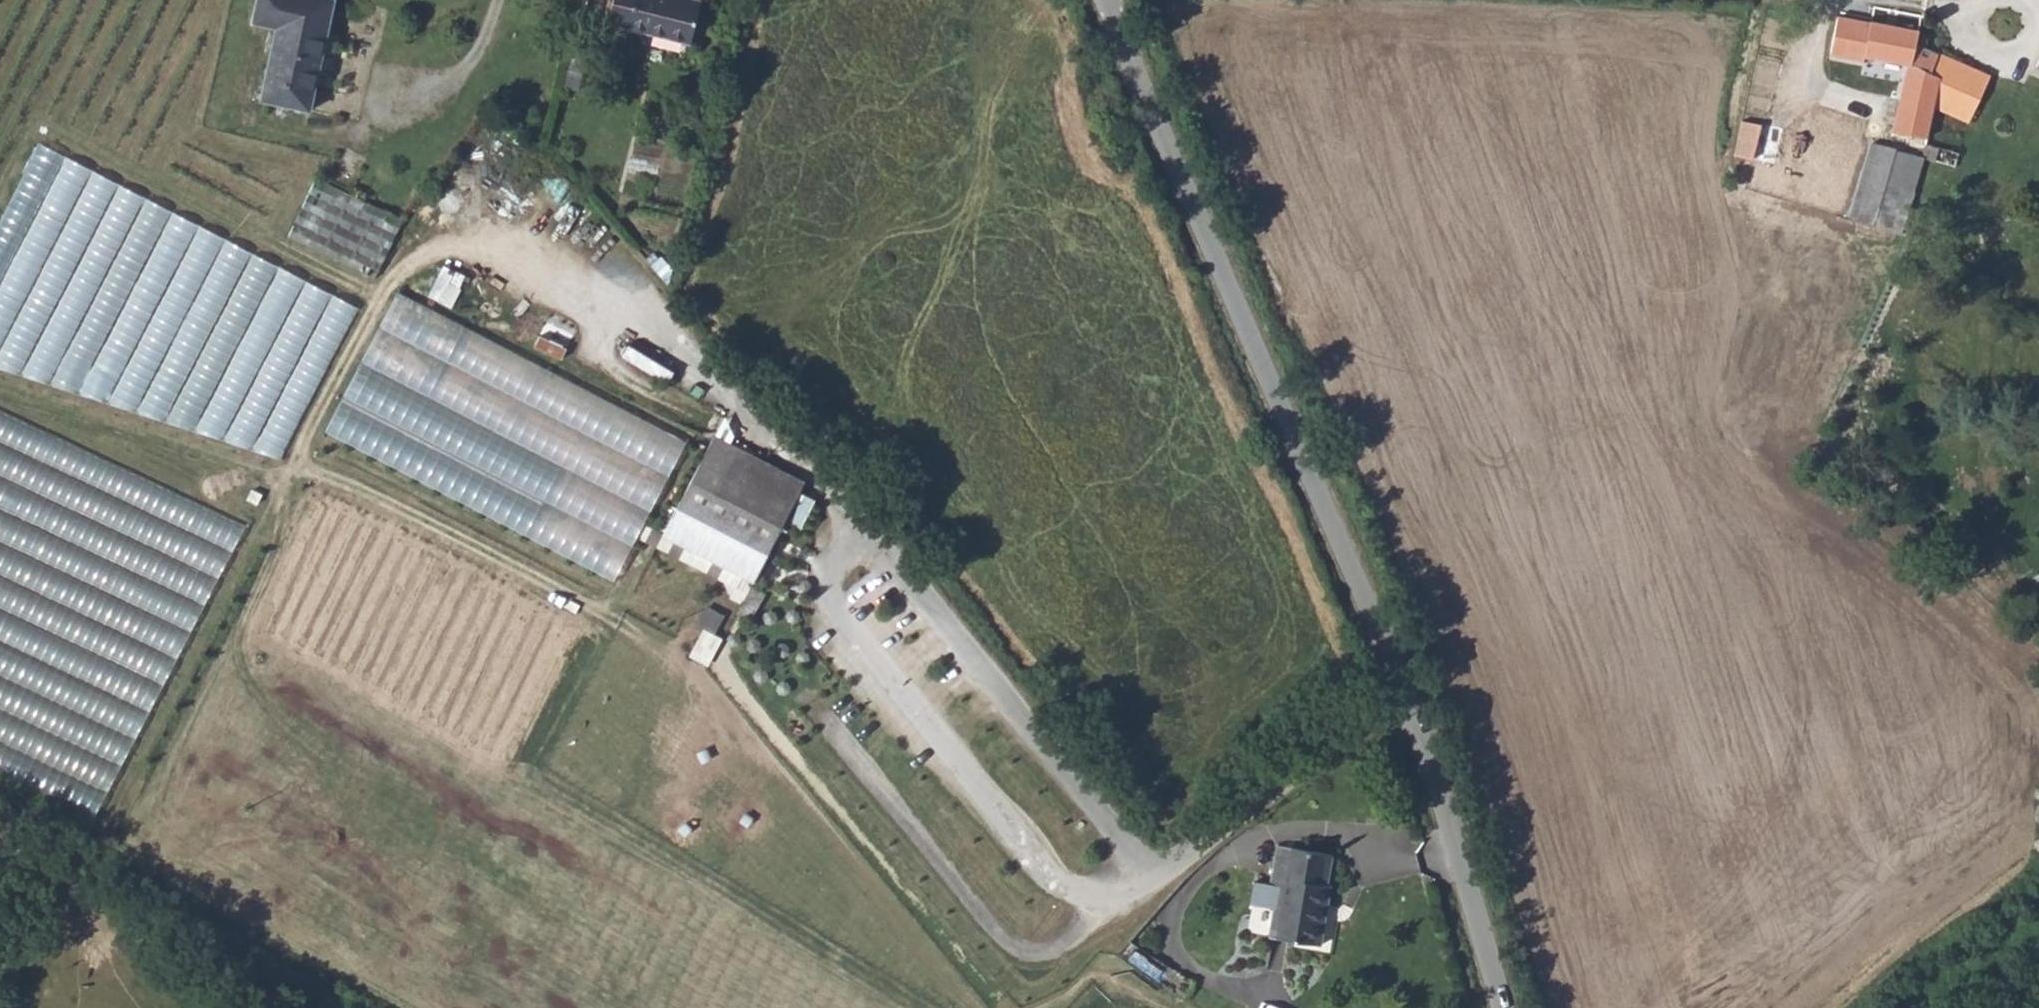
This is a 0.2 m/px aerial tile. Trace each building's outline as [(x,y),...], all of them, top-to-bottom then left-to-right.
[(333,0),(257,0),(253,21),(275,26),(260,100),(309,110),(333,0)] [(606,22),(689,44),(700,0),(611,0),(606,22)] [(1862,56),(1906,63),(1910,64),(1915,43),(1921,14),(1891,7),(1887,24),(1869,21),(1862,56)] [(1988,75),(1915,43),(1910,64),(1941,78),(1934,108),(1967,122),(1988,75)] [(1891,130),(1926,139),(1928,133),(1934,108),(1941,78),(1910,64),(1906,63),(1891,130)] [(1756,123),(1739,119),(1732,156),(1747,160),(1756,123)] [(1740,196),(1773,204),(1790,131),(1756,123),(1747,160),(1740,196)] [(1925,145),(1944,150),(1947,138),(1928,133),(1926,139),(1925,145)] [(1849,221),(1871,226),(1894,150),(1870,144),(1849,221)] [(39,145),(0,222),(0,371),(275,457),(353,305),(39,145)] [(1956,152),(1944,150),(1925,145),(1922,158),(1953,166),(1956,152)] [(1899,234),(1922,158),(1894,150),(1871,226),(1899,234)] [(377,276),(406,217),(318,175),(289,234),(377,276)] [(444,264),(431,294),(453,304),(466,273),(444,264)] [(687,438),(396,287),(321,430),(612,582),(687,438)] [(0,408),(0,774),(100,823),(246,529),(0,408)] [(703,456),(793,502),(804,482),(715,435),(703,456)] [(703,456),(663,536),(753,582),(771,544),(775,545),(778,541),(774,538),(793,502),(703,456)] [(710,663),(724,635),(716,631),(725,612),(711,605),(688,652),(710,663)] [(1269,935),(1317,944),(1323,905),(1326,905),(1331,885),(1326,883),(1331,855),(1277,845),(1270,885),(1277,886),(1269,935)]
